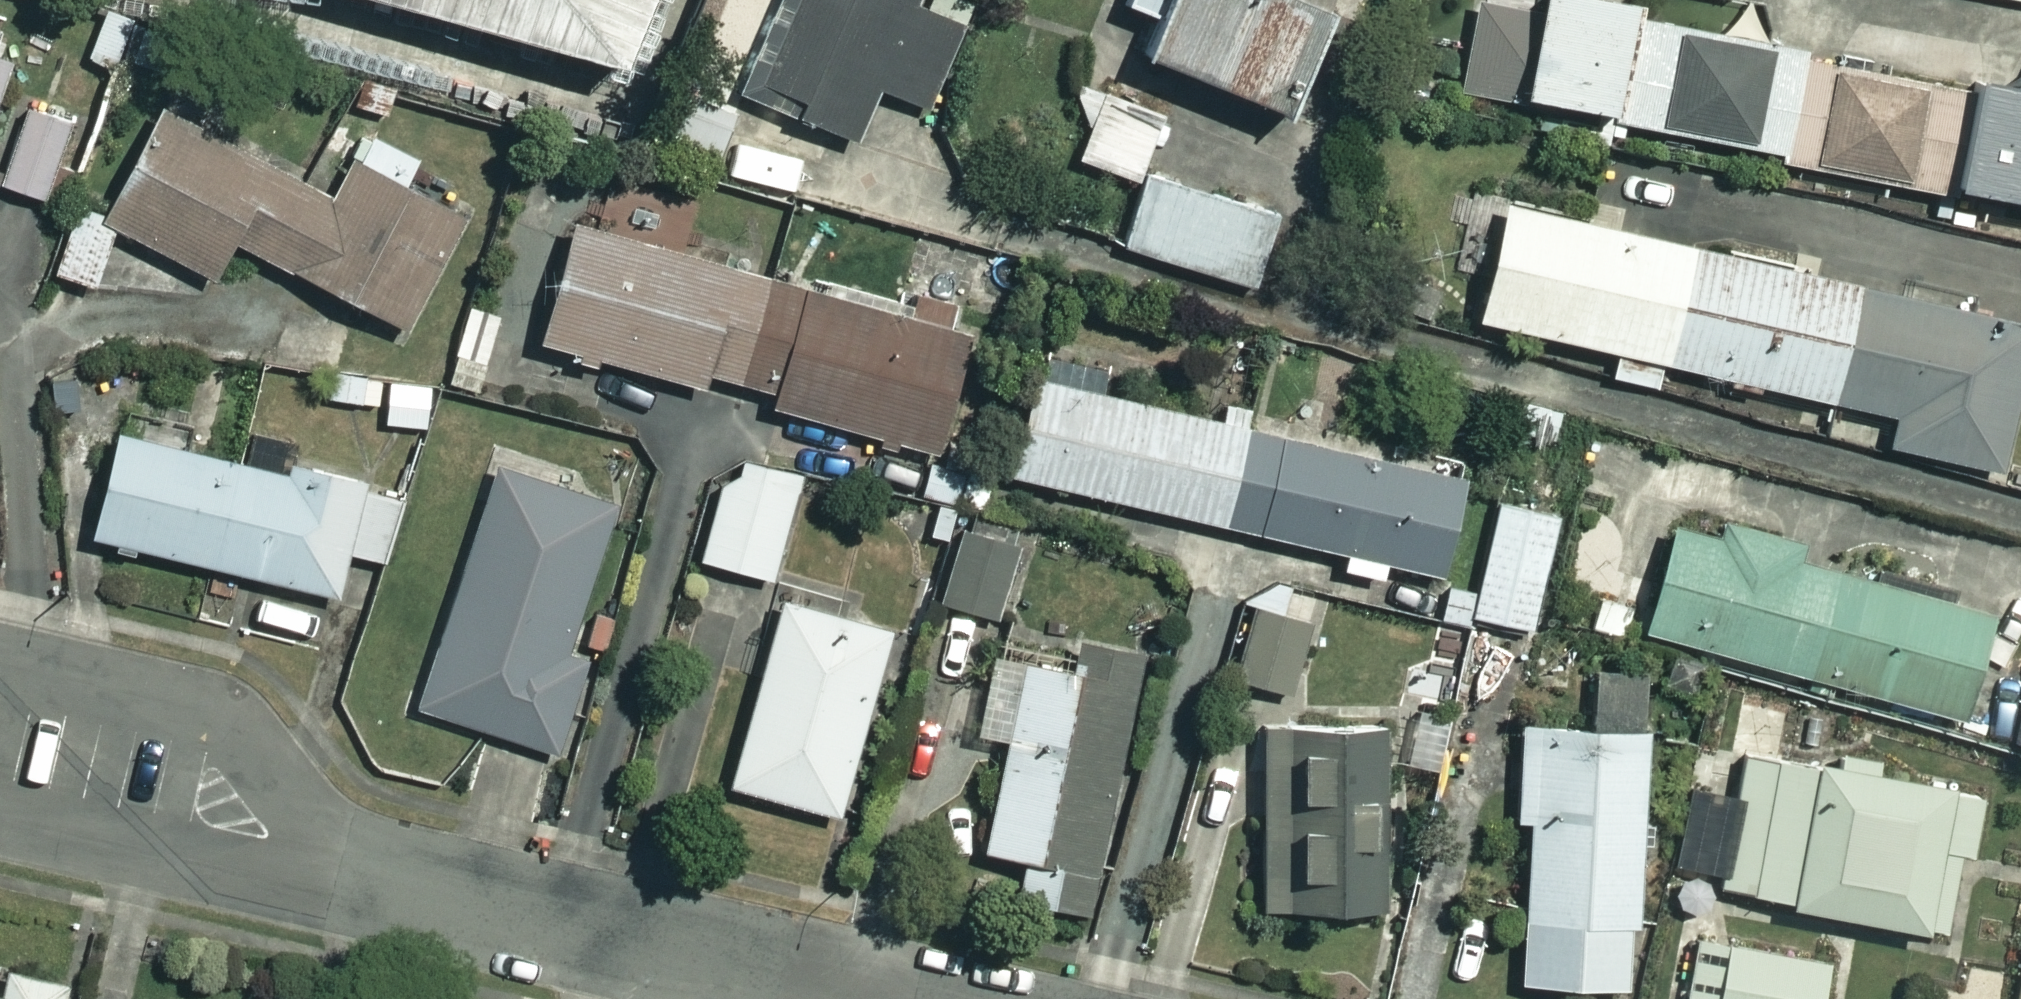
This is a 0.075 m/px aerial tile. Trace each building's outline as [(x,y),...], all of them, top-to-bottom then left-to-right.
[(619,66),(647,0),(381,0),(619,66)] [(732,86),(846,133),(868,80),(923,103),(957,19),(911,0),(768,0),(732,86)] [(1301,0),(1134,0),(1143,4),(1129,37),(1281,99),(1318,7),(1301,0)] [(1676,22),(1620,9),(1623,0),(1473,0),(1453,84),(1503,96),(1507,80),(1612,104),(1609,114),(1654,124),(1676,22)] [(1676,22),(1654,124),(1800,158),(1821,56),(1676,22)] [(1821,56),(1800,158),(1933,190),(1936,175),(1958,180),(1982,71),(1986,53),(1855,22),(1846,62),(1821,56)] [(1958,180),(2020,195),(2020,81),(1982,71),(1958,180)] [(677,89),(658,131),(712,154),(730,112),(677,89)] [(1153,117),(1087,96),(1068,154),(1135,175),(1153,117)] [(25,99),(0,175),(0,179),(49,195),(74,115),(25,99)] [(326,190),(152,108),(100,217),(208,269),(224,237),(404,322),(457,209),(343,155),(326,190)] [(802,154),(740,129),(727,161),(789,186),(802,154)] [(1267,200),(1141,161),(1117,240),(1243,279),(1267,200)] [(1503,204),(1475,325),(1612,356),(1607,379),(1656,391),(1662,362),(1883,413),(1877,441),(2000,470),(2020,378),(2020,328),(1972,317),(1977,296),(1907,280),(1908,297),(1503,204)] [(737,378),(768,272),(565,214),(531,333),(696,381),(700,367),(737,378)] [(106,229),(68,215),(49,267),(87,281),(106,229)] [(768,272),(737,378),(768,387),(765,399),(923,445),(957,327),(935,321),(768,272)] [(498,312),(466,302),(444,378),(475,387),(498,312)] [(1220,519),(1244,420),(1026,368),(1003,467),(1220,519)] [(1244,420),(1220,519),(1432,570),(1456,471),(1244,420)] [(297,471),(111,424),(85,528),(331,590),(342,547),(382,557),(400,487),(299,462),(297,471)] [(797,472),(725,451),(695,554),(768,575),(797,472)] [(611,503),(490,464),(413,702),(552,747),(580,661),(562,655),(611,503)] [(1557,510),(1491,496),(1468,611),(1533,624),(1557,510)] [(1787,534),(1717,514),(1713,528),(1670,515),(1639,624),(1953,714),(1984,605),(1783,548),(1787,534)] [(993,614),(1010,559),(949,541),(932,596),(993,614)] [(1287,687),(1310,599),(1248,583),(1225,672),(1287,687)] [(885,625),(775,593),(721,777),(831,810),(885,625)] [(1136,643),(1074,630),(1067,664),(1017,654),(977,841),(1025,851),(1016,890),(1081,904),(1136,643)] [(1639,720),(1516,714),(1511,814),(1522,815),(1515,973),(1627,978),(1639,720)] [(1376,717),(1258,716),(1256,904),(1374,905),(1376,717)] [(1978,784),(1746,739),(1718,883),(1941,926),(1957,844),(1966,846),(1978,784)] [(1826,957),(1685,927),(1670,998),(1817,998),(1826,957)] [(0,966),(0,998),(56,998),(60,981),(0,966)]
